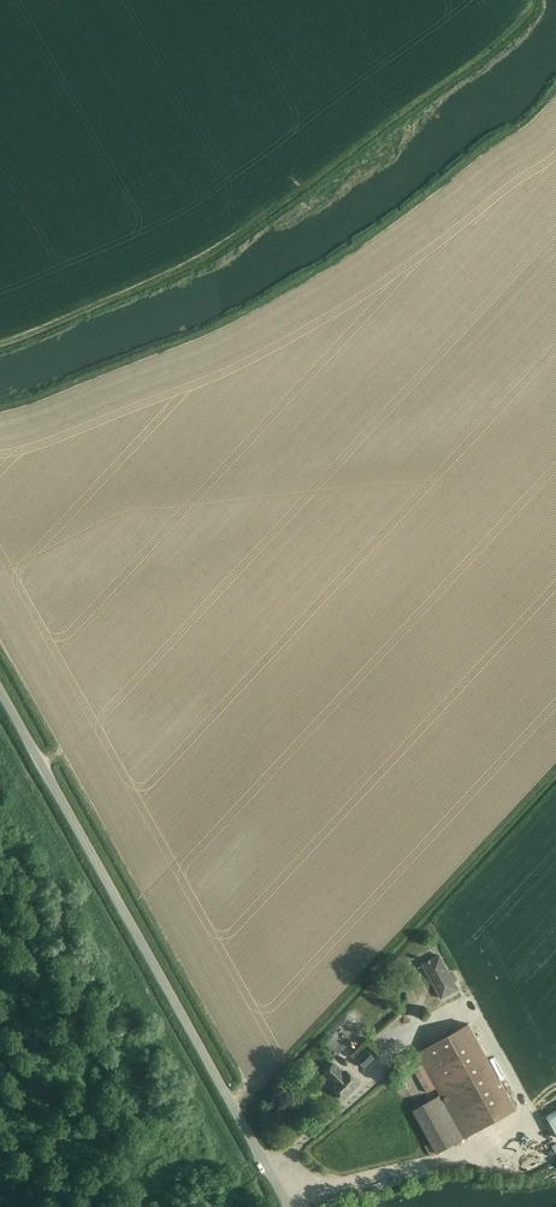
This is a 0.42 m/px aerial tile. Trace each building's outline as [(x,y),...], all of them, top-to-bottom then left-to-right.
[(442,999),(458,989),(454,982),(457,980),(453,973),(450,975),(440,955),(423,965),(442,999)] [(466,1137),(516,1109),(469,1024),(416,1053),(422,1064),(413,1069),(427,1093),(435,1088),(439,1095),(442,1094),(466,1137)] [(373,1058),(366,1051),(356,1061),(363,1068),(373,1058)] [(343,1073),(332,1064),(322,1075),(332,1084),(330,1087),(343,1100),(358,1083),(345,1071),(343,1073)] [(413,1110),(431,1143),(425,1146),(431,1156),(437,1153),(466,1137),(442,1094),(439,1095),(413,1110)]
